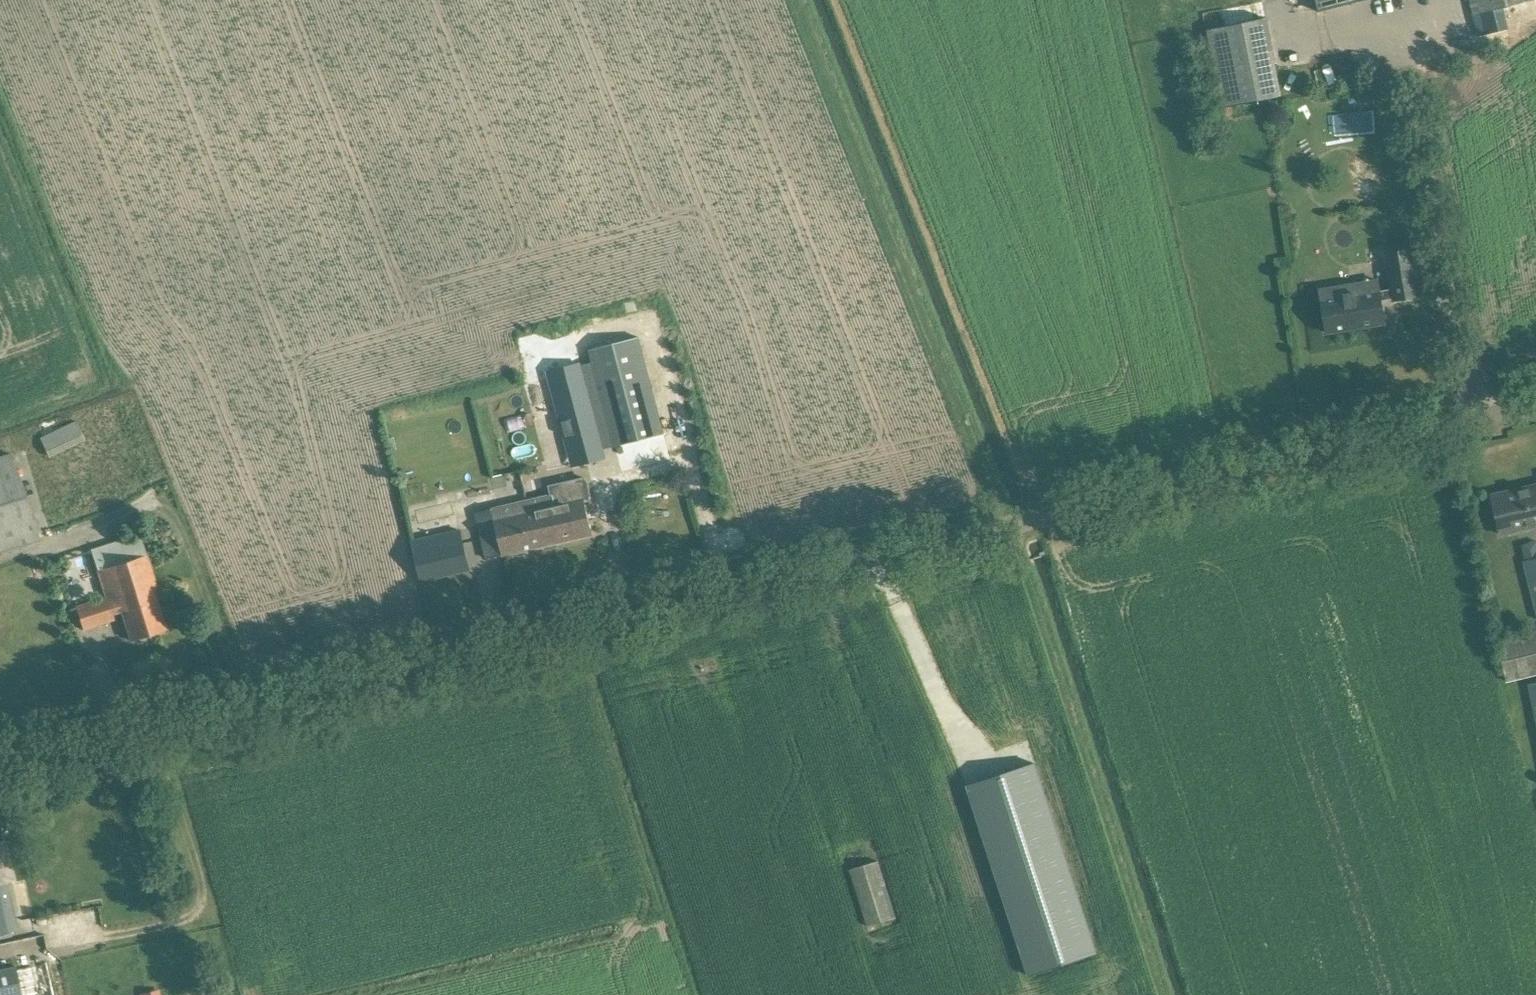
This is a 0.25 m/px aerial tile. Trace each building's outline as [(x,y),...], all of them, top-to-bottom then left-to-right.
[(1318,11),(1360,0),(1315,0),(1318,11)] [(1475,14),(1533,0),(1471,0),(1475,14)] [(1207,29),(1222,106),(1261,99),(1282,95),(1267,17),(1207,29)] [(1420,296),(1412,248),(1386,253),(1392,288),(1380,290),(1322,299),(1327,332),(1386,322),(1382,300),(1394,298),(1394,300),(1420,296)] [(1318,311),(1316,285),(1303,286),(1305,312),(1318,311)] [(582,363),(583,368),(552,376),(573,457),(665,433),(640,335),(589,349),(592,361),(582,363)] [(39,438),(49,458),(86,441),(76,421),(39,438)] [(38,539),(12,454),(0,457),(0,550),(38,539)] [(1492,495),(1501,534),(1535,526),(1535,485),(1492,495)] [(554,494),(530,499),(540,546),(593,533),(585,498),(557,505),(554,494)] [(540,546),(530,499),(477,511),(488,558),(540,546)] [(414,541),(418,561),(423,580),(470,569),(460,530),(414,541)] [(75,607),(83,630),(115,619),(113,614),(122,611),(132,640),(165,629),(156,600),(161,598),(140,534),(91,550),(107,597),(75,607)] [(1522,543),(1525,558),(1535,556),(1535,540),(1522,543)] [(1524,560),(1535,611),(1535,557),(1524,560)] [(1498,640),(1508,681),(1535,675),(1535,630),(1498,640)] [(1053,739),(984,761),(1046,953),(1115,930),(1053,739)] [(895,918),(877,860),(850,869),(868,926),(895,918)] [(16,930),(5,882),(0,883),(0,934),(16,930)] [(0,969),(0,994),(20,994),(15,970),(14,966),(0,969)]
